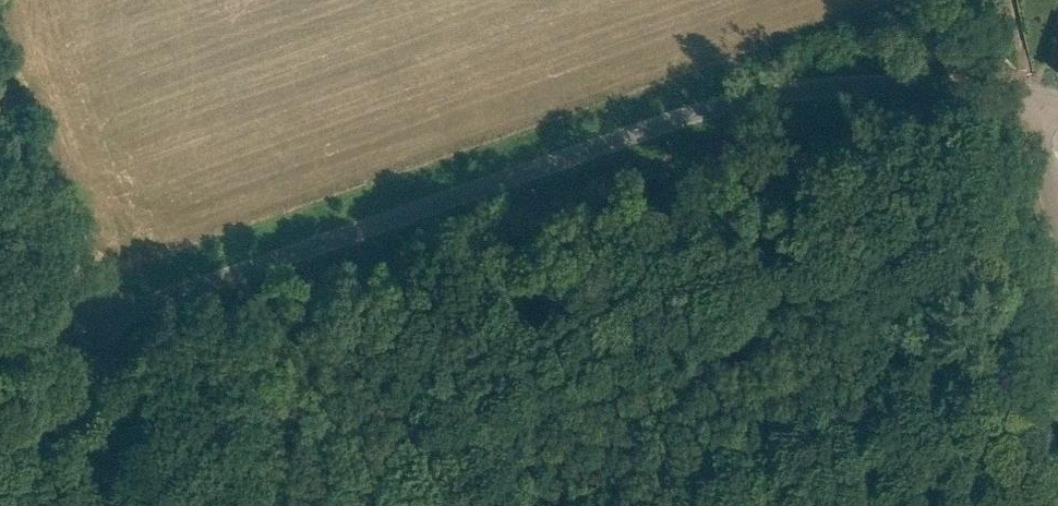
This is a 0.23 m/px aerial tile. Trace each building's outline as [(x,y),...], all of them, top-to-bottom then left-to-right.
[(1049,61),(1057,64),(1057,34),(1049,61)]
